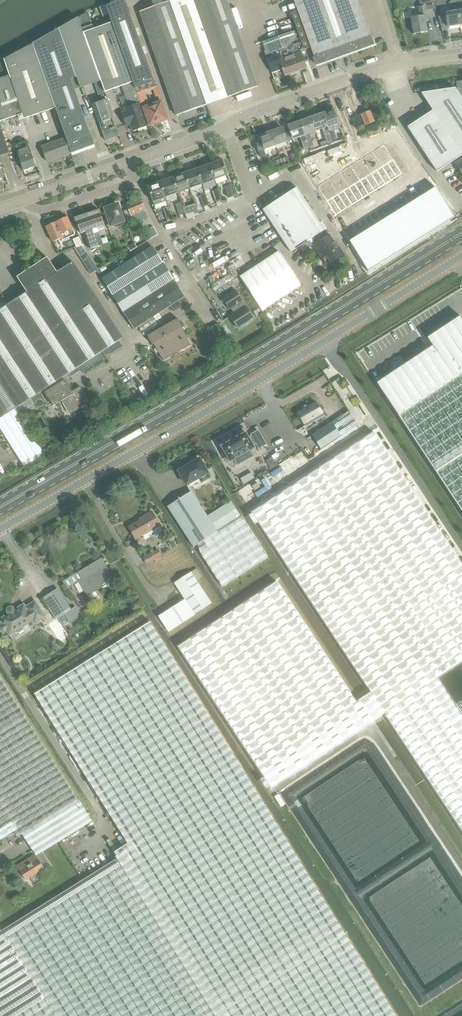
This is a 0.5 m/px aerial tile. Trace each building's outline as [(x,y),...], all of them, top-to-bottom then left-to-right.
[(106,6),(111,20),(111,23),(117,39),(134,83),(135,89),(137,88),(154,82),(134,28),(129,13),(125,0),(118,0),(106,6)] [(140,13),(177,116),(206,106),(257,87),(229,10),(226,0),(175,0),(151,9),(140,13)] [(374,46),(357,0),(293,0),(297,11),(291,14),(304,51),(311,48),(317,66),(374,46)] [(421,7),(426,6),(427,10),(435,8),(433,0),(419,0),(421,7)] [(426,22),(429,22),(427,10),(426,6),(421,7),(418,8),(420,17),(411,18),(414,35),(428,33),(426,22)] [(448,27),(460,25),(458,9),(445,12),(446,15),(438,17),(441,25),(447,24),(448,27)] [(78,19),(58,30),(76,78),(80,89),(100,81),(90,54),(83,33),(78,19)] [(105,25),(83,33),(90,54),(100,81),(101,81),(105,93),(122,87),(129,105),(130,105),(131,107),(125,109),(126,112),(122,114),(127,127),(131,125),(133,132),(148,127),(140,104),(141,104),(135,89),(134,83),(117,39),(111,23),(105,25)] [(58,30),(33,44),(72,154),(94,146),(70,80),(76,78),(58,30)] [(268,55),(282,49),(293,46),(298,44),(294,35),(288,36),(284,37),(278,39),(273,40),(263,44),(268,55)] [(32,45),(4,60),(5,62),(6,66),(24,119),(32,118),(55,110),(46,86),(38,62),(32,45)] [(284,53),(278,55),(280,61),(283,69),(282,70),(282,71),(283,70),(285,76),(307,69),(301,53),(296,55),(293,46),(282,49),(284,53)] [(273,74),(282,71),(282,70),(283,69),(280,61),(278,55),(267,59),(273,74)] [(3,121),(17,116),(18,119),(21,120),(24,119),(6,66),(5,62),(0,64),(0,122),(3,121)] [(457,82),(458,88),(422,94),(433,112),(408,128),(437,173),(461,156),(461,82),(457,82)] [(106,142),(120,137),(107,101),(93,106),(106,142)] [(144,109),(150,126),(167,120),(161,103),(144,109)] [(334,110),(322,114),(332,143),(337,142),(334,132),(340,129),(334,110)] [(365,126),(374,122),(370,112),(360,115),(365,126)] [(322,114),(311,118),(316,132),(322,129),(326,141),(328,145),(332,143),(322,114)] [(311,118),(300,122),(309,147),(310,151),(313,150),(311,146),(313,146),(309,134),(316,132),(311,118)] [(304,149),(309,147),(300,122),(288,126),(290,132),(293,140),(300,137),(304,149)] [(10,154),(0,123),(0,157),(10,154)] [(283,128),(271,132),(276,146),(293,140),(290,132),(285,134),(283,128)] [(259,152),(276,146),(271,132),(259,136),(262,143),(256,145),(259,152)] [(47,162),(71,154),(65,139),(42,147),(47,162)] [(23,171),(36,167),(29,146),(16,150),(23,171)] [(385,146),(374,153),(384,168),(395,161),(385,146)] [(296,152),(290,154),(292,160),(298,158),(296,152)] [(374,153),(363,160),(373,175),(384,168),(374,153)] [(328,203),(327,203),(351,242),(425,195),(401,157),(395,161),(384,168),(373,175),(362,182),(350,189),(339,196),(328,203)] [(221,160),(209,165),(214,180),(227,176),(221,160)] [(363,160),(352,166),(362,182),(373,175),(363,160)] [(209,165),(196,169),(202,185),(214,180),(209,165)] [(352,166),(341,173),(350,189),(362,182),(352,166)] [(196,169),(184,174),(190,189),(202,185),(196,169)] [(341,173),(330,180),(339,196),(350,189),(341,173)] [(184,174),(172,178),(178,193),(190,189),(184,174)] [(172,178),(160,182),(166,198),(178,193),(172,178)] [(330,180),(319,187),(328,203),(339,196),(330,180)] [(167,201),(166,198),(160,182),(148,187),(154,205),(167,201)] [(229,199),(234,197),(230,186),(225,188),(229,199)] [(263,210),(283,240),(291,252),(325,230),(297,188),(263,210)] [(425,195),(351,242),(371,273),(434,232),(427,222),(450,208),(436,188),(425,195)] [(216,203),(222,201),(218,190),(212,192),(216,203)] [(204,208),(209,206),(205,194),(200,196),(204,208)] [(134,224),(149,218),(140,199),(126,205),(128,211),(125,212),(127,218),(131,217),(134,224)] [(192,212),(198,210),(194,199),(188,201),(192,212)] [(180,216),(185,214),(181,203),(175,205),(180,216)] [(116,228),(125,225),(118,205),(116,206),(114,204),(111,205),(111,207),(105,209),(109,220),(106,221),(108,227),(115,224),(116,228)] [(167,221),(173,219),(169,207),(163,209),(167,221)] [(450,208),(427,222),(434,232),(456,218),(450,208)] [(88,215),(93,230),(98,246),(103,245),(98,230),(104,228),(104,226),(105,226),(100,211),(98,211),(96,210),(91,212),(90,214),(88,215)] [(81,234),(93,230),(88,215),(83,216),(81,215),(77,216),(76,219),(75,219),(81,234)] [(68,218),(56,223),(60,231),(61,231),(62,233),(61,233),(61,234),(68,231),(71,237),(75,235),(68,218)] [(63,240),(71,237),(68,231),(61,234),(61,233),(62,233),(61,231),(60,231),(56,223),(46,227),(53,242),(62,237),(63,240)] [(148,239),(157,234),(152,225),(143,230),(148,239)] [(329,234),(314,244),(314,245),(327,264),(344,254),(338,246),(337,246),(333,240),(329,234)] [(79,237),(73,240),(76,248),(81,246),(82,245),(79,237)] [(134,243),(127,247),(130,252),(137,248),(134,243)] [(76,248),(75,248),(80,257),(86,253),(81,246),(76,248)] [(102,279),(114,298),(164,265),(152,247),(102,279)] [(278,251),(240,277),(262,311),(300,285),(278,251)] [(16,409),(22,405),(66,376),(119,341),(123,338),(73,262),(57,272),(47,258),(17,278),(27,292),(7,305),(0,310),(0,419),(16,409)] [(98,270),(93,262),(87,267),(91,274),(98,270)] [(114,298),(126,316),(176,284),(164,265),(114,298)] [(217,291),(235,281),(231,275),(214,285),(217,291)] [(188,303),(176,284),(126,316),(135,329),(139,327),(153,318),(170,306),(174,312),(181,307),(188,303)] [(245,323),(254,318),(246,306),(243,300),(236,289),(222,298),(229,309),(231,308),(234,313),(230,316),(238,328),(246,324),(245,323)] [(376,383),(398,416),(461,373),(461,319),(460,316),(427,338),(432,346),(428,349),(376,383)] [(153,318),(139,327),(144,335),(158,326),(153,318)] [(178,318),(160,328),(167,339),(169,338),(177,353),(191,345),(181,328),(183,327),(178,318)] [(163,361),(177,353),(169,338),(167,339),(160,328),(147,336),(152,345),(154,344),(163,361)] [(398,416),(461,512),(461,373),(398,416)] [(70,414),(89,403),(80,387),(73,391),(66,380),(45,392),(53,406),(62,401),(70,414)] [(312,406),(298,413),(304,424),(318,416),(321,423),(326,420),(317,403),(312,406)] [(349,411),(332,422),(341,436),(358,425),(349,411)] [(246,432),(221,446),(224,452),(222,453),(226,461),(229,460),(229,462),(234,459),(237,465),(253,456),(250,450),(254,448),(253,445),(256,444),(259,448),(266,444),(258,431),(251,434),(252,436),(249,438),(246,432)] [(373,431),(252,511),(461,830),(461,713),(439,678),(461,662),(461,567),(373,431)] [(199,459),(179,470),(187,485),(199,478),(201,482),(210,478),(199,459)] [(251,472),(240,479),(243,484),(254,478),(251,472)] [(193,547),(198,544),(241,517),(233,504),(230,501),(207,516),(193,495),(190,496),(169,510),(193,547)] [(163,532),(160,526),(152,512),(143,517),(144,518),(128,527),(136,540),(148,533),(149,536),(154,533),(156,536),(163,532)] [(241,517),(198,544),(202,556),(222,587),(268,557),(243,519),(242,519),(241,517)] [(173,540),(168,543),(172,549),(177,546),(173,540)] [(161,556),(158,550),(143,558),(144,559),(146,563),(146,564),(154,560),(161,556)] [(102,558),(63,581),(67,589),(78,582),(87,597),(115,580),(112,576),(102,559),(102,558)] [(212,604),(196,580),(202,577),(196,569),(174,583),(185,600),(159,617),(168,632),(212,604)] [(76,607),(71,610),(58,590),(43,599),(56,619),(58,618),(62,626),(80,614),(76,607)] [(0,618),(0,622),(1,624),(0,625),(0,631),(1,632),(4,633),(6,632),(9,636),(33,622),(34,624),(46,617),(35,600),(26,606),(24,603),(15,609),(13,607),(11,606),(9,607),(7,609),(6,611),(7,614),(0,618)] [(64,633),(55,619),(48,624),(57,637),(64,633)] [(6,937),(31,978),(0,997),(0,1015),(396,1015),(150,622),(34,694),(128,843),(114,852),(117,858),(1,931),(0,930),(0,941),(6,937)] [(439,678),(461,713),(461,662),(439,678)] [(29,845),(52,831),(59,842),(93,821),(79,800),(78,800),(40,740),(3,682),(0,677),(0,841),(14,832),(18,838),(23,835),(29,845)] [(45,869),(44,869),(45,870),(51,866),(42,852),(59,842),(52,831),(29,845),(35,855),(45,869)] [(45,869),(35,855),(17,867),(26,880),(44,869),(45,869)] [(31,978),(6,937),(0,941),(0,997),(31,978)]
